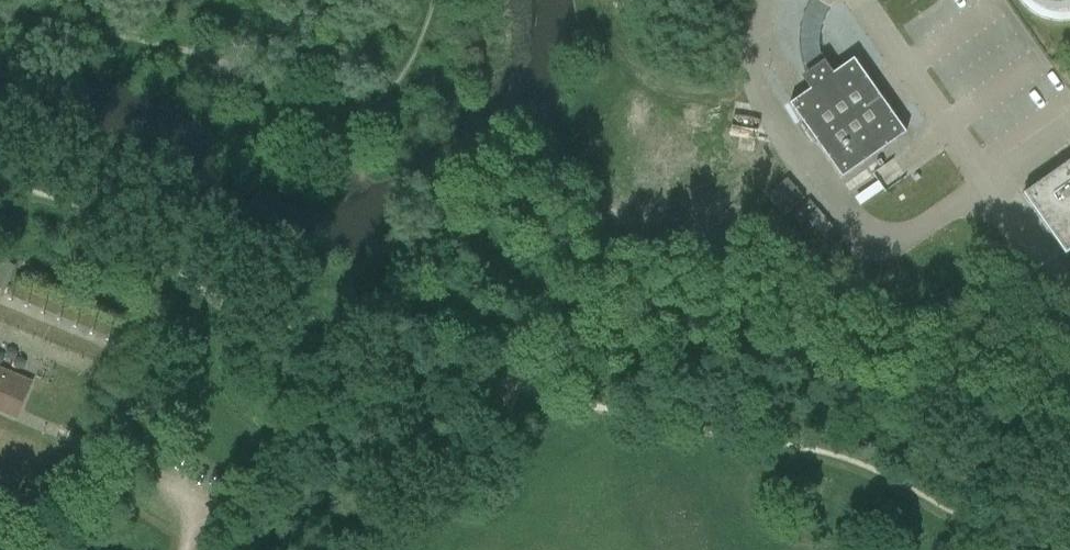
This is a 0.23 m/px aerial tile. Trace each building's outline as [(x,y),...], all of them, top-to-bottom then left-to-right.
[(836,72),(813,89),(795,101),(790,105),(795,113),(842,179),(905,134),(853,61),(836,72)] [(1023,195),(1065,254),(1069,251),(1069,162),(1023,195)] [(785,180),(766,196),(775,206),(793,191),(795,189),(786,179),(785,180)] [(795,189),(793,191),(775,206),(783,216),(803,199),(801,197),(795,189)] [(816,209),(808,200),(790,215),(798,224),(816,209)] [(814,227),(824,219),(816,209),(806,218),(814,227)] [(814,227),(822,236),(832,228),(824,219),(814,227)] [(0,269),(0,290),(3,292),(14,267),(3,262),(0,268),(0,269)] [(15,417),(29,384),(0,372),(0,411),(15,417)]
